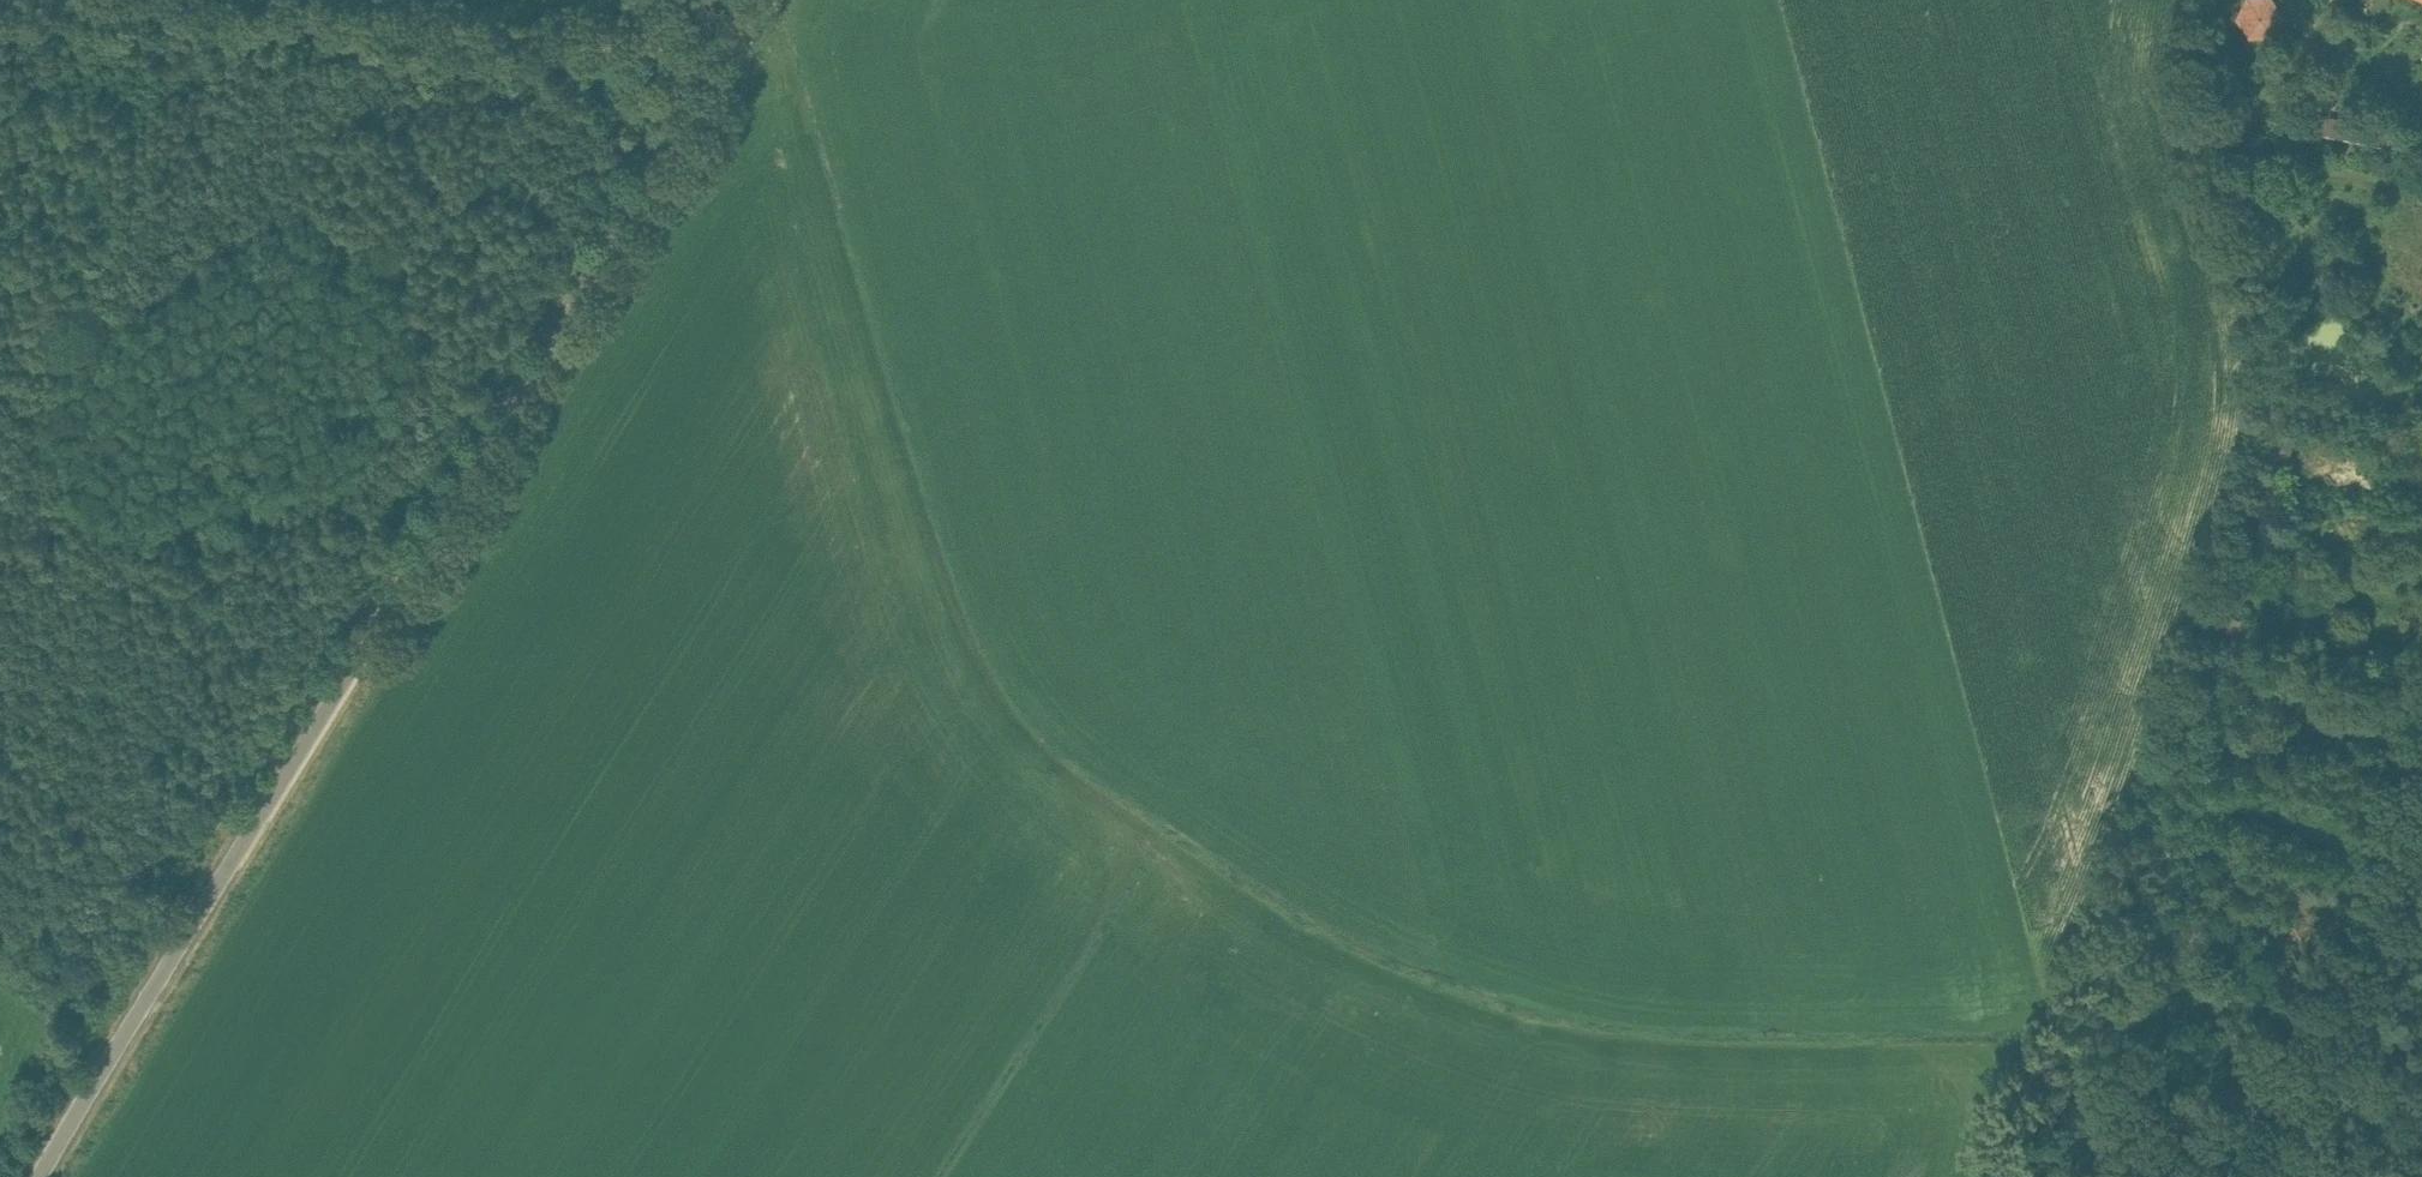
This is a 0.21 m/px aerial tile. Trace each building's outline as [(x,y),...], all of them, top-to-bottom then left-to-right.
[(2274,0),(2244,0),(2236,19),(2249,40),(2274,38),(2285,16),(2274,0)]
